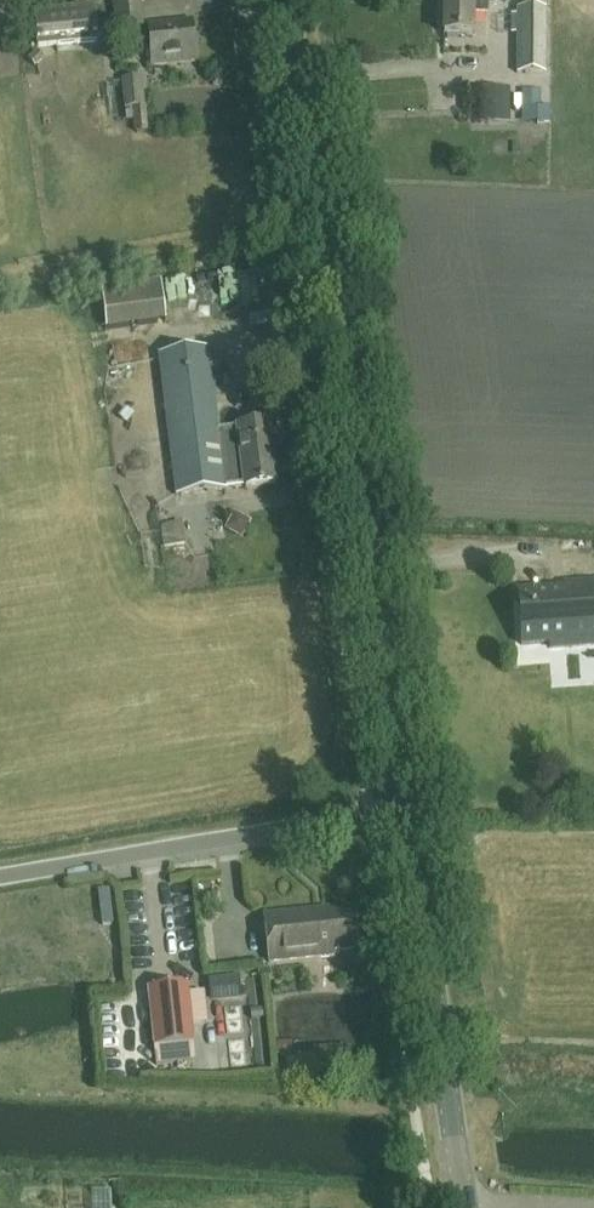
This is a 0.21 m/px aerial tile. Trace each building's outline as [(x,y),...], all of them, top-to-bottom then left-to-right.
[(142,0),(112,0),(115,30),(144,27),(142,0)] [(443,36),(473,36),(473,15),(487,15),(487,0),(443,0),(443,36)] [(511,14),(511,32),(517,32),(517,72),(546,72),(546,8),(517,8),(517,14),(511,14)] [(64,17),(37,16),(37,32),(64,32),(64,17)] [(196,62),(192,20),(148,25),(152,66),(196,62)] [(148,131),(142,75),(121,78),(124,109),(133,108),(135,133),(148,131)] [(540,90),(522,90),(522,123),(538,123),(538,126),(550,126),(551,108),(540,108),(540,90)] [(160,287),(102,295),(107,334),(165,326),(160,287)] [(159,354),(165,402),(177,495),(228,488),(227,487),(244,485),(245,488),(278,484),(270,424),(220,430),(209,348),(159,354)] [(183,521),(161,525),(165,548),(187,544),(183,521)] [(517,591),(521,645),(549,643),(549,648),(593,645),(593,582),(563,584),(564,588),(517,591)] [(316,909),(265,914),(270,962),(335,956),(335,951),(357,949),(353,910),(317,914),(316,909)] [(188,984),(149,988),(155,1047),(194,1043),(188,984)]
